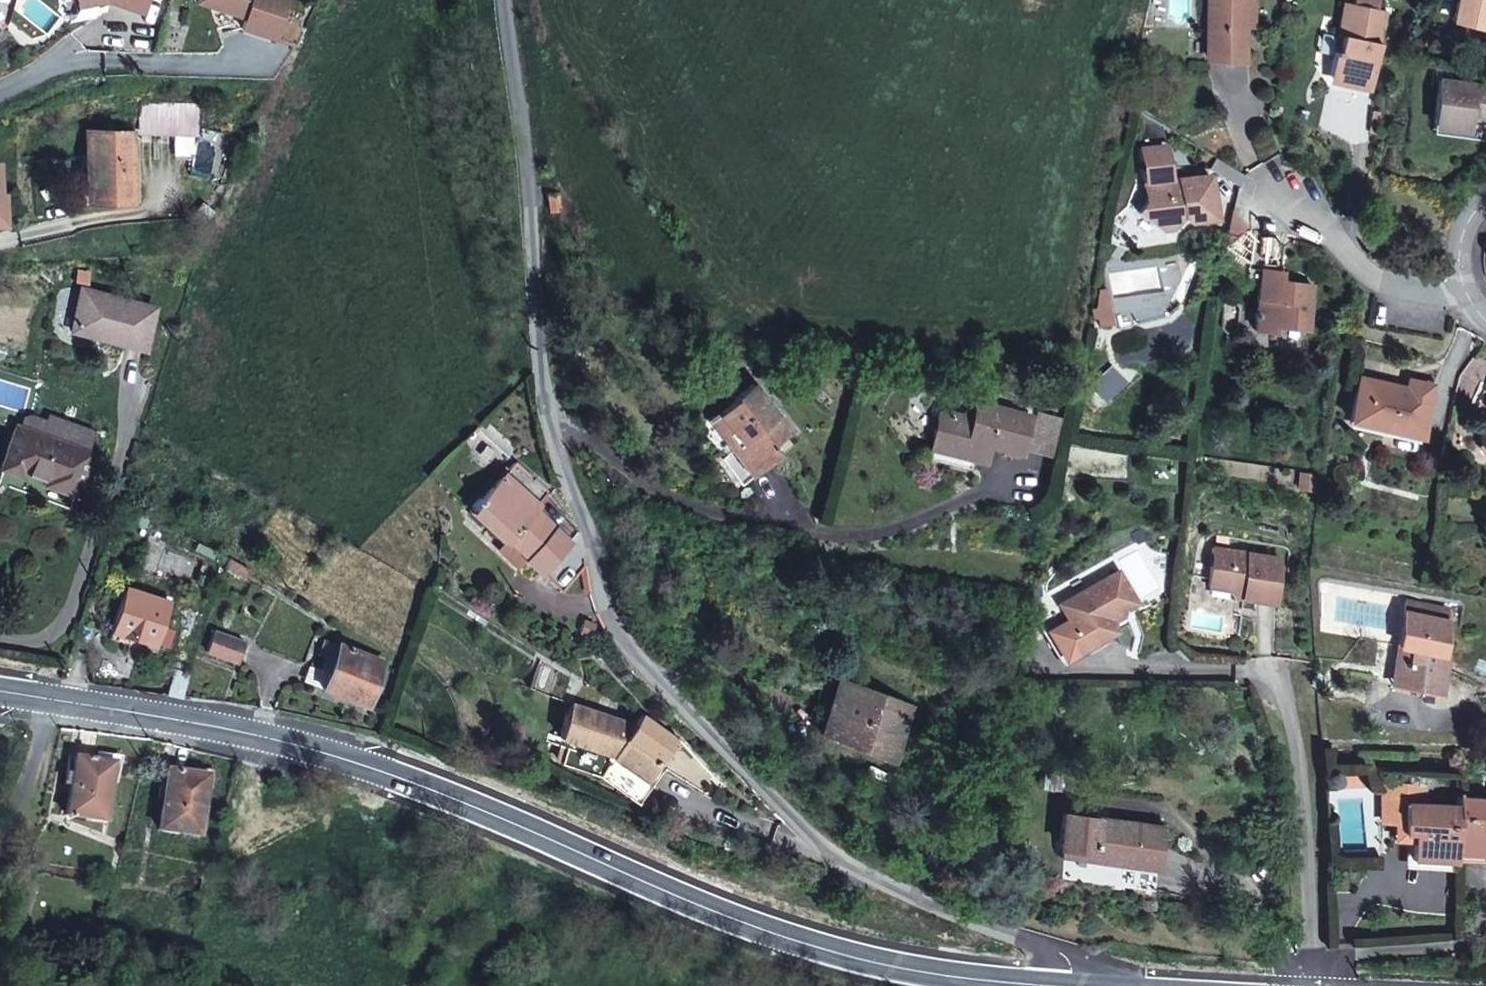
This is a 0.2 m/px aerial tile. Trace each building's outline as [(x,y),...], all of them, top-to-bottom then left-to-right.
[(231,3),(248,9),(245,19),(269,26),(277,0),(220,0),(231,3)] [(1248,27),(1247,15),(1247,6),(1255,6),(1255,0),(1207,0),(1209,60),(1248,58),(1248,27)] [(1339,50),(1334,49),(1330,74),(1335,83),(1354,86),(1356,77),(1369,80),(1374,81),(1376,66),(1372,60),(1374,53),(1379,54),(1387,9),(1379,7),(1380,0),(1366,0),(1365,5),(1352,2),(1343,0),(1337,33),(1342,34),(1339,50)] [(1450,21),(1483,29),(1485,18),(1485,0),(1456,0),(1450,21)] [(1247,15),(1256,14),(1255,6),(1247,6),(1247,15)] [(1256,27),(1256,14),(1247,15),(1248,27),(1256,27)] [(1354,86),(1372,90),(1374,81),(1369,80),(1356,77),(1354,86)] [(1432,124),(1467,129),(1470,116),(1485,119),(1485,85),(1439,79),(1432,124)] [(177,136),(178,104),(141,103),(140,134),(177,136)] [(1432,124),(1431,131),(1485,139),(1485,119),(1470,116),(1467,129),(1432,124)] [(130,202),(130,133),(87,131),(87,166),(87,201),(130,202)] [(1142,223),(1165,234),(1168,225),(1183,224),(1190,226),(1219,223),(1214,177),(1172,182),(1168,146),(1143,150),(1151,206),(1142,223)] [(1236,181),(1241,172),(1222,161),(1217,169),(1236,181)] [(1177,234),(1183,224),(1168,225),(1165,234),(1177,234)] [(1102,269),(1100,290),(1096,291),(1097,299),(1102,298),(1104,306),(1115,304),(1109,268),(1102,269)] [(1268,270),(1260,331),(1279,334),(1281,327),(1313,331),(1320,287),(1287,282),(1289,272),(1268,270)] [(108,334),(107,340),(143,348),(154,306),(82,287),(72,325),(108,334)] [(71,330),(107,340),(108,334),(72,325),(71,330)] [(1420,438),(1432,384),(1408,378),(1405,387),(1357,376),(1347,420),(1420,438)] [(733,450),(753,476),(779,456),(773,446),(791,431),(778,415),(776,417),(752,385),(734,399),(735,400),(716,415),(738,444),(733,450)] [(1019,453),(1029,414),(973,400),(968,417),(938,409),(928,449),(973,461),(983,463),(989,446),(1019,453)] [(1052,456),(1061,417),(1038,412),(1029,452),(1052,456)] [(741,485),(753,476),(733,450),(738,444),(716,415),(699,428),(741,485)] [(25,419),(21,427),(87,451),(92,438),(46,421),(45,426),(25,419)] [(15,424),(0,465),(0,467),(24,476),(26,470),(44,476),(42,482),(74,494),(91,452),(87,451),(21,427),(15,424)] [(971,469),(973,461),(928,449),(927,453),(927,458),(971,469)] [(546,567),(565,586),(588,563),(570,544),(573,541),(540,506),(542,504),(541,502),(536,497),(545,487),(517,461),(508,470),(505,466),(468,511),(504,545),(513,536),(528,552),(523,558),(539,574),(542,571),(546,567)] [(1319,490),(1320,474),(1305,473),(1303,489),(1319,490)] [(550,492),(545,487),(536,497),(541,502),(550,492)] [(1243,598),(1243,604),(1275,610),(1283,564),(1217,553),(1211,591),(1234,595),(1243,598)] [(244,577),(249,568),(229,556),(224,566),(244,577)] [(561,590),(565,586),(546,567),(542,571),(561,590)] [(1060,663),(1081,651),(1113,634),(1103,616),(1110,613),(1114,616),(1133,605),(1117,576),(1058,607),(1059,609),(1037,620),(1060,663)] [(168,602),(125,587),(110,634),(118,636),(121,630),(165,644),(171,629),(160,625),(168,602)] [(1233,603),(1243,604),(1243,598),(1234,595),(1233,603)] [(1438,694),(1443,671),(1437,670),(1441,654),(1447,620),(1404,612),(1397,647),(1393,663),(1402,665),(1398,685),(1438,694)] [(245,641),(214,630),(207,650),(237,661),(245,641)] [(317,655),(324,657),(329,660),(337,641),(324,636),(317,655)] [(385,659),(337,641),(329,660),(325,670),(319,686),(368,705),(385,659)] [(1393,663),(1397,647),(1378,643),(1370,679),(1398,685),(1402,665),(1393,663)] [(1437,670),(1443,671),(1446,656),(1441,654),(1437,670)] [(324,657),(320,668),(325,670),(329,660),(324,657)] [(304,680),(319,686),(325,670),(320,668),(310,665),(304,680)] [(819,732),(826,735),(847,682),(840,680),(819,732)] [(847,682),(826,735),(890,760),(910,705),(847,682)] [(612,756),(653,784),(665,768),(659,762),(676,738),(641,715),(634,724),(571,703),(560,736),(568,739),(613,754),(612,756)] [(638,803),(653,784),(612,756),(613,754),(568,739),(560,763),(597,775),(638,803)] [(104,771),(71,766),(62,825),(95,830),(104,771)] [(1360,767),(1337,768),(1338,786),(1366,785),(1360,767)] [(193,787),(157,781),(150,839),(185,845),(193,787)] [(1410,858),(1454,860),(1455,850),(1457,803),(1425,802),(1426,784),(1381,783),(1379,821),(1393,822),(1392,840),(1411,841),(1410,858)] [(1457,791),(1457,803),(1455,850),(1485,852),(1485,795),(1459,794),(1460,791),(1457,791)] [(1094,854),(1093,862),(1155,872),(1161,825),(1062,811),(1056,849),(1094,854)] [(1055,857),(1093,862),(1094,854),(1056,849),(1055,857)]
